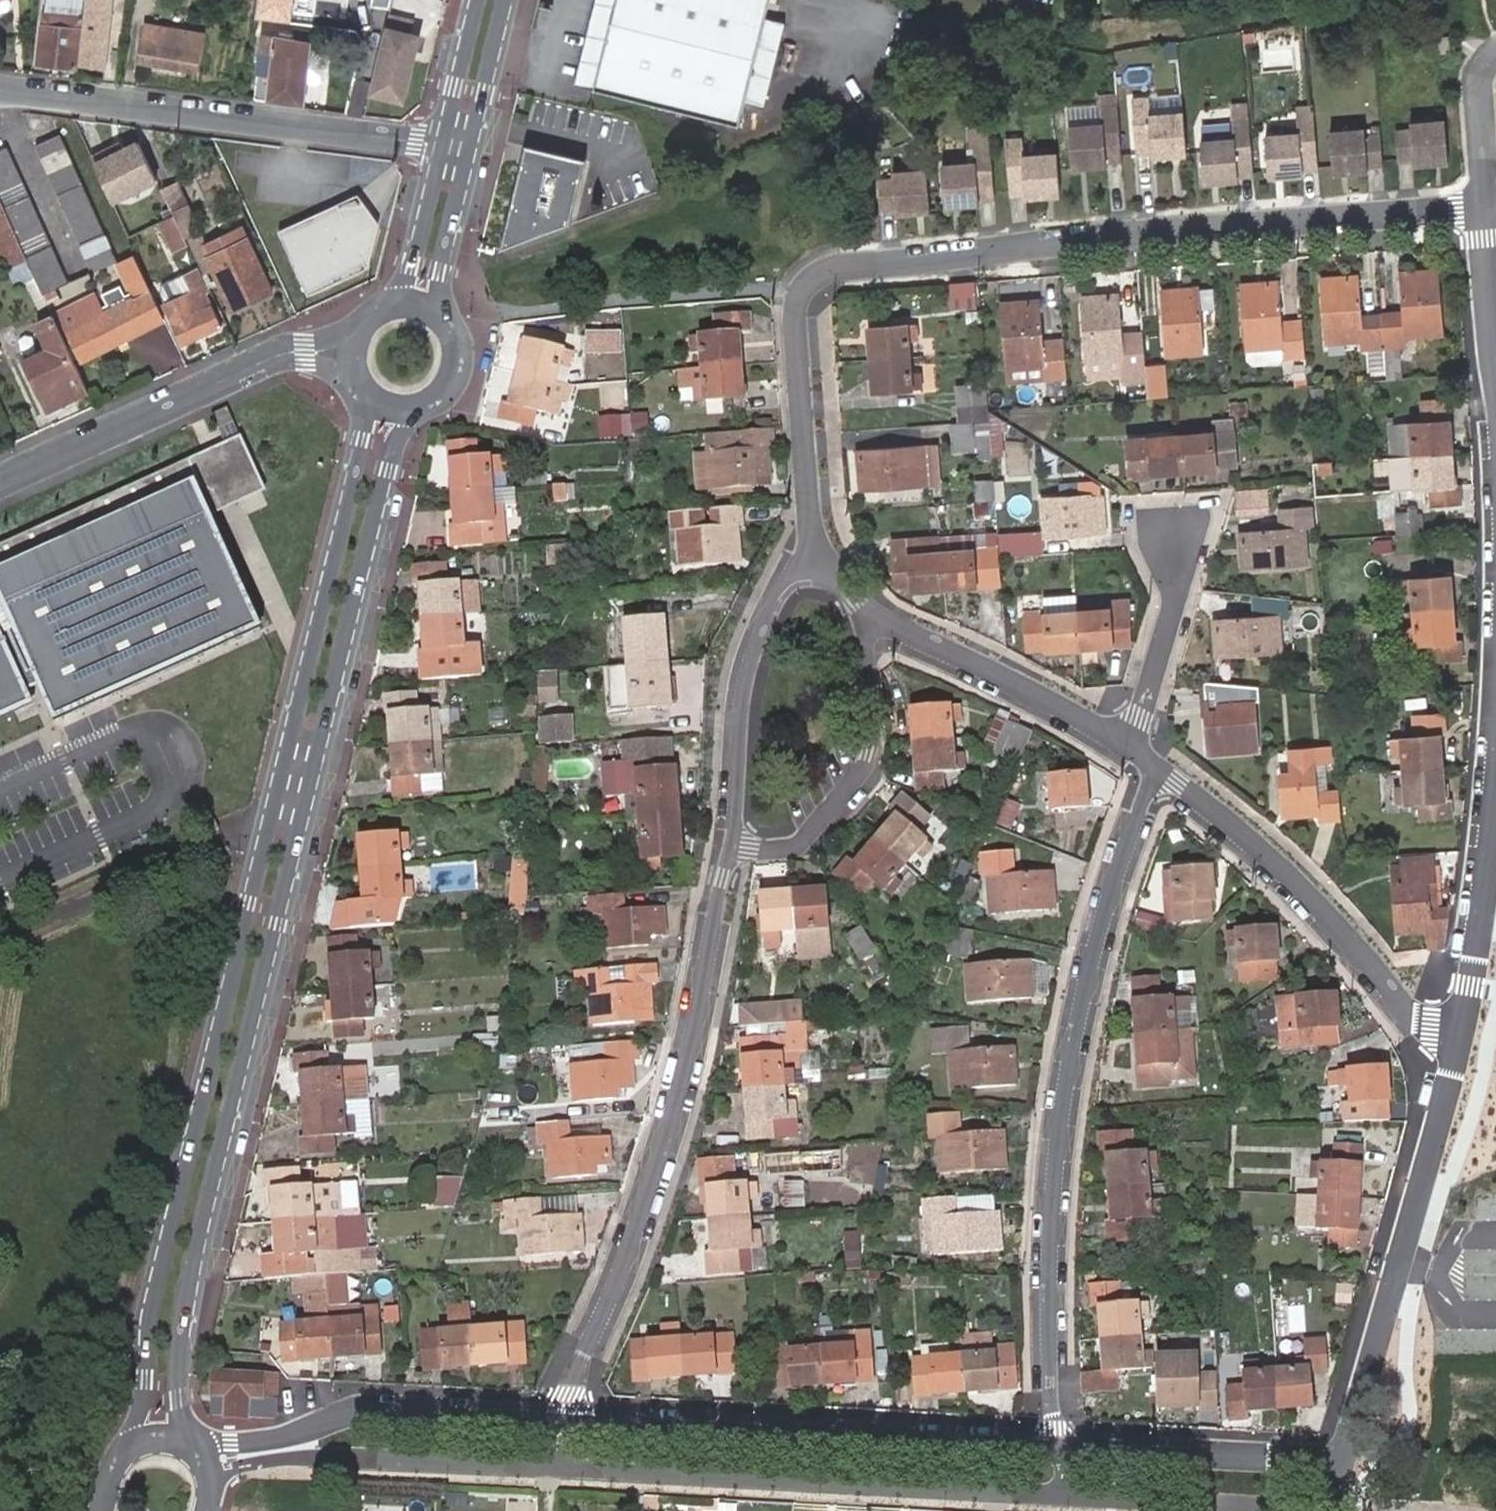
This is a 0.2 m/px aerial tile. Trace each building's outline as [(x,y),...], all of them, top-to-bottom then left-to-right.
[(11,5),(9,0),(0,0),(0,10),(11,5)] [(87,0),(48,0),(46,16),(39,66),(75,70),(80,31),(83,31),(84,21),(87,0)] [(84,64),(104,66),(113,0),(91,0),(84,64)] [(261,17),(290,20),(292,0),(263,0),(261,17)] [(612,0),(594,0),(572,88),(589,92),(612,0)] [(589,92),(730,128),(736,104),(757,20),(762,0),(612,0),(589,92)] [(780,26),(757,20),(736,104),(760,109),(780,26)] [(196,35),(147,26),(141,61),(199,72),(205,36),(196,35)] [(419,32),(385,26),(369,95),(403,103),(419,32)] [(288,38),(289,31),(276,30),(275,36),(264,35),(258,98),(306,104),(309,82),(314,82),(320,83),(324,79),(327,57),(323,53),(312,52),(314,41),(288,38)] [(1435,39),(1436,56),(1453,54),(1450,37),(1435,39)] [(1184,161),(1181,118),(1143,121),(1141,104),(1128,104),(1132,160),(1147,159),(1147,164),(1184,161)] [(1120,166),(1116,111),(1098,113),(1100,129),(1063,132),(1066,175),(1103,172),(1103,168),(1120,166)] [(1316,173),(1312,118),(1298,120),(1300,135),(1265,139),(1270,183),(1303,179),(1302,175),(1316,173)] [(1412,169),(1445,165),(1442,123),(1407,127),(1408,133),(1394,134),(1398,166),(1412,164),(1412,169)] [(1251,180),(1247,124),(1232,125),(1233,142),(1200,145),(1204,189),(1238,186),(1237,181),(1251,180)] [(1381,168),(1378,137),(1366,138),(1366,131),(1329,135),(1333,178),(1370,173),(1369,169),(1381,168)] [(83,247),(109,235),(65,136),(37,148),(83,247)] [(1055,199),(1052,157),(1018,160),(1016,141),(999,143),(1003,198),(1021,197),(1021,202),(1055,199)] [(111,201),(157,180),(139,143),(126,149),(122,143),(91,158),(111,201)] [(1,199),(30,261),(34,271),(57,259),(5,149),(0,151),(0,197),(1,199)] [(547,159),(526,153),(501,251),(572,224),(586,168),(567,163),(568,158),(549,153),(547,159)] [(971,205),(972,162),(935,162),(935,209),(940,208),(971,205)] [(926,216),(923,174),(885,176),(886,183),(872,184),(874,215),(888,215),(888,219),(925,216),(926,216)] [(178,183),(163,191),(174,214),(174,216),(191,207),(178,183)] [(355,196),(277,232),(306,296),(368,269),(360,252),(370,216),(355,196)] [(9,272),(11,270),(30,261),(1,199),(0,197),(0,252),(9,272)] [(191,207),(174,216),(189,245),(194,258),(198,256),(206,272),(214,269),(233,309),(273,291),(249,238),(240,242),(234,231),(207,243),(191,207)] [(174,216),(174,214),(157,222),(171,253),(189,245),(174,216)] [(244,227),(234,231),(240,242),(249,238),(244,227)] [(115,263),(121,261),(109,235),(83,247),(94,273),(115,263)] [(164,321),(133,255),(121,261),(115,263),(131,297),(125,300),(128,307),(106,318),(103,310),(97,297),(60,314),(55,316),(57,322),(76,364),(119,344),(119,342),(164,321)] [(68,284),(57,259),(34,271),(35,274),(45,296),(68,284)] [(34,271),(30,261),(11,270),(17,283),(35,274),(34,271)] [(193,294),(167,306),(184,345),(221,327),(211,307),(207,309),(201,295),(207,292),(195,268),(183,273),(193,294)] [(1397,317),(1378,319),(1381,351),(1388,350),(1401,349),(1400,339),(1436,336),(1432,274),(1395,277),(1397,317)] [(1381,351),(1378,319),(1356,321),(1353,281),(1314,284),(1319,346),(1355,343),(1355,353),(1361,353),(1363,371),(1382,370),(1381,351)] [(974,286),(945,288),(947,315),(976,313),(974,286)] [(1300,363),(1297,325),(1295,325),(1275,326),(1272,287),(1236,290),(1240,353),(1278,350),(1278,364),(1299,362),(1300,363)] [(1193,293),(1156,297),(1160,360),(1199,357),(1193,293)] [(1071,382),(1070,337),(1049,337),(1049,299),(1010,299),(1011,383),(1071,382)] [(128,307),(125,300),(103,310),(106,318),(128,307)] [(1118,363),(1119,390),(1141,389),(1142,389),(1141,375),(1138,334),(1116,335),(1113,300),(1076,302),(1082,366),(1118,363)] [(703,355),(704,373),(741,370),(739,336),(751,335),(750,316),(714,318),(715,338),(693,339),(695,355),(703,355)] [(50,415),(91,396),(76,364),(57,322),(41,329),(47,343),(52,354),(27,365),(50,415)] [(867,337),(870,368),(910,365),(908,347),(914,347),(914,333),(867,337)] [(587,355),(622,354),(622,334),(587,334),(587,355)] [(525,342),(517,374),(554,383),(559,369),(566,370),(570,354),(525,342)] [(1381,351),(1382,370),(1384,383),(1392,383),(1392,382),(1388,350),(1381,351)] [(910,365),(870,368),(873,399),(918,396),(917,382),(911,382),(910,365)] [(741,370),(704,373),(705,389),(697,390),(698,405),(743,401),(741,370)] [(554,383),(517,374),(509,405),(503,403),(499,419),(528,427),(533,411),(554,416),(557,404),(549,403),(554,383)] [(1142,389),(1143,404),(1155,403),(1155,402),(1152,374),(1141,375),(1142,389)] [(562,385),(554,383),(549,403),(557,404),(562,385)] [(991,458),(984,383),(955,386),(958,424),(951,424),(953,454),(978,452),(979,459),(991,458)] [(1119,390),(1120,406),(1143,404),(1142,389),(1141,389),(1119,390)] [(1322,422),(1318,390),(1306,391),(1309,424),(1322,422)] [(1402,458),(1439,455),(1436,422),(1434,400),(1406,402),(1409,424),(1390,426),(1391,439),(1400,439),(1402,458)] [(227,406),(212,413),(217,425),(232,418),(227,406)] [(650,420),(636,421),(637,435),(651,434),(650,420)] [(1175,443),(1178,475),(1233,471),(1229,420),(1208,422),(1209,439),(1175,443)] [(604,435),(603,423),(585,425),(586,436),(604,435)] [(1378,427),(1381,460),(1402,458),(1400,439),(1391,439),(1390,426),(1378,427)] [(775,451),(774,433),(707,438),(708,456),(694,457),(697,494),(714,493),(751,491),(750,483),(766,482),(765,453),(775,451)] [(0,545),(0,720),(36,704),(31,692),(43,687),(57,720),(267,628),(215,513),(239,501),(256,494),(267,488),(243,434),(0,545)] [(654,442),(631,444),(627,482),(635,481),(639,453),(654,452),(654,442)] [(1147,479),(1178,475),(1175,443),(1145,445),(1123,446),(1125,480),(1147,479)] [(451,448),(455,494),(491,492),(506,491),(504,459),(496,460),(479,461),(478,445),(451,448)] [(1381,460),(1384,491),(1396,490),(1409,490),(1418,489),(1419,504),(1419,510),(1458,506),(1456,485),(1447,486),(1442,486),(1439,455),(1402,458),(1381,460)] [(936,456),(925,457),(928,493),(939,492),(936,456)] [(928,493),(925,457),(859,462),(861,490),(878,488),(878,497),(928,493)] [(1329,498),(1327,468),(1313,469),(1314,499),(1329,498)] [(750,483),(751,491),(766,490),(766,482),(750,483)] [(970,485),(972,511),(992,509),(992,508),(990,486),(990,484),(970,485)] [(990,486),(992,508),(1001,507),(999,485),(990,486)] [(566,502),(565,487),(551,488),(551,503),(566,502)] [(878,488),(861,490),(862,498),(878,497),(878,488)] [(1409,490),(1410,505),(1419,504),(1418,489),(1409,490)] [(1388,539),(1413,537),(1410,505),(1409,490),(1396,490),(1384,491),(1388,539)] [(491,492),(455,494),(457,527),(450,528),(451,548),(502,544),(500,524),(499,508),(492,509),(491,492)] [(1082,530),(1097,529),(1095,502),(1040,507),(1043,541),(1082,538),(1082,530)] [(1458,521),(1457,509),(1439,511),(1440,523),(1458,521)] [(740,511),(709,513),(710,531),(700,533),(700,517),(659,520),(659,536),(673,535),(676,573),(714,570),(713,562),(730,561),(729,530),(741,529),(740,511)] [(1273,532),(1236,535),(1240,574),(1297,570),(1295,534),(1307,533),(1305,514),(1273,515),(1274,532),(1273,532)] [(1098,536),(1097,529),(1082,530),(1082,538),(1098,536)] [(995,542),(996,564),(1039,560),(1038,539),(995,542)] [(910,593),(939,591),(937,558),(936,545),(934,545),(904,547),(905,561),(891,562),(893,592),(909,591),(910,593)] [(937,558),(939,591),(970,589),(970,586),(984,585),(994,585),(991,553),(981,555),(937,558)] [(713,562),(714,570),(730,569),(730,561),(713,562)] [(421,587),(423,619),(457,617),(456,601),(465,600),(464,584),(448,585),(446,567),(413,568),(414,588),(421,587)] [(1403,616),(1442,612),(1439,579),(1393,582),(1394,596),(1401,596),(1403,616)] [(1104,610),(1074,613),(1077,648),(1107,646),(1123,646),(1120,599),(1103,599),(1104,610)] [(1283,617),(1282,603),(1245,599),(1247,621),(1211,624),(1214,661),(1273,656),(1270,619),(1283,617)] [(1444,641),(1442,612),(1403,616),(1404,632),(1397,633),(1399,646),(1444,641)] [(1077,648),(1074,613),(1025,617),(1027,647),(1043,645),(1044,651),(1077,648)] [(457,617),(423,619),(425,651),(420,651),(421,671),(454,668),(453,649),(468,647),(468,636),(458,636),(457,617)] [(629,626),(632,669),(668,667),(665,623),(629,626)] [(629,626),(606,627),(609,670),(632,669),(629,626)] [(632,669),(609,670),(612,713),(670,709),(668,667),(632,669)] [(1326,671),(1327,684),(1334,684),(1333,670),(1326,671)] [(1252,690),(1201,684),(1208,759),(1256,755),(1252,690)] [(391,699),(394,745),(428,743),(427,728),(437,728),(435,711),(418,712),(416,697),(391,699)] [(909,711),(912,743),(948,741),(947,724),(956,724),(954,708),(909,711)] [(1393,774),(1431,770),(1429,738),(1434,738),(1432,722),(1399,724),(1400,741),(1383,741),(1384,756),(1392,755),(1393,774)] [(571,723),(541,726),(543,750),(574,747),(571,723)] [(1006,725),(990,761),(1013,771),(1030,735),(1006,725)] [(427,728),(428,743),(438,742),(437,728),(427,728)] [(641,817),(673,815),(672,801),(677,801),(675,773),(670,773),(667,741),(624,744),(626,766),(606,767),(608,795),(640,793),(641,817)] [(948,741),(912,743),(914,776),(916,792),(941,791),(940,774),(960,773),(959,757),(949,758),(948,741)] [(438,742),(428,743),(429,762),(440,761),(438,742)] [(428,743),(394,745),(396,779),(398,800),(423,798),(423,793),(422,777),(423,777),(441,776),(440,761),(429,762),(428,743)] [(1314,825),(1339,823),(1336,794),(1322,795),(1313,796),(1310,769),(1319,768),(1327,767),(1325,748),(1277,752),(1282,820),(1314,818),(1314,825)] [(1322,795),(1319,768),(1310,769),(1313,796),(1322,795)] [(1434,803),(1431,770),(1393,774),(1395,790),(1388,791),(1389,806),(1408,805),(1409,822),(1441,818),(1440,802),(1434,803)] [(422,777),(423,793),(441,792),(441,776),(423,777),(422,777)] [(1079,776),(1047,778),(1049,809),(1082,806),(1079,776)] [(893,819),(873,842),(903,868),(914,856),(920,860),(929,850),(914,837),(924,822),(899,802),(888,815),(893,819)] [(673,815),(641,817),(645,860),(680,858),(678,815),(673,815)] [(357,838),(360,869),(396,866),(394,851),(402,851),(400,834),(357,838)] [(903,868),(873,842),(851,866),(846,861),(831,878),(857,901),(873,885),(887,898),(898,886),(891,881),(903,868)] [(903,868),(916,879),(937,857),(929,850),(920,860),(914,856),(903,868)] [(988,917),(1047,912),(1044,873),(1019,875),(1016,852),(981,856),(984,878),(988,917)] [(532,856),(520,857),(518,875),(531,876),(532,856)] [(1423,866),(1423,857),(1400,858),(1401,868),(1423,866)] [(396,866),(360,869),(362,902),(336,904),(338,930),(392,926),(396,899),(407,899),(406,883),(397,884),(396,866)] [(1449,908),(1450,905),(1427,906),(1425,880),(1423,866),(1401,868),(1402,882),(1403,891),(1391,892),(1395,932),(1428,931),(1429,937),(1429,951),(1443,949),(1445,936),(1449,908)] [(893,903),(916,879),(903,868),(891,881),(898,886),(887,898),(893,903)] [(1389,868),(1391,892),(1403,891),(1402,882),(1401,868),(1389,868)] [(1177,885),(1179,904),(1181,924),(1215,922),(1213,901),(1211,869),(1166,872),(1167,885),(1177,885)] [(531,876),(518,875),(515,913),(528,915),(531,876)] [(795,933),(796,943),(812,941),(826,940),(822,892),(792,894),(795,933)] [(795,933),(792,894),(760,897),(764,945),(778,944),(778,934),(795,933)] [(624,898),(590,900),(592,915),(606,916),(609,952),(647,949),(647,939),(661,938),(660,911),(625,913),(624,898)] [(338,930),(336,904),(329,931),(338,930)] [(542,910),(528,911),(529,925),(542,924),(542,910)] [(521,923),(508,924),(509,933),(521,932),(521,923)] [(963,964),(970,933),(943,928),(932,958),(963,964)] [(1278,962),(1276,930),(1230,932),(1231,946),(1242,946),(1243,965),(1245,982),(1279,981),(1278,962)] [(881,968),(860,932),(844,942),(865,979),(881,968)] [(326,939),(330,988),(367,985),(366,969),(375,968),(374,952),(354,954),(353,937),(326,939)] [(1040,963),(1023,964),(1026,1002),(1042,1000),(1040,963)] [(1026,1002),(1023,964),(964,969),(967,1006),(1026,1002)] [(651,987),(649,966),(622,968),(624,989),(608,990),(606,974),(573,976),(573,978),(575,992),(588,992),(591,1028),(632,1025),(632,1017),(646,1015),(644,988),(651,987)] [(622,968),(606,969),(606,974),(608,990),(624,989),(622,968)] [(1195,984),(1193,971),(1178,973),(1180,986),(1195,984)] [(1191,1031),(1196,1031),(1193,1000),(1162,1002),(1159,979),(1132,982),(1136,1036),(1175,1032),(1191,1031)] [(367,985),(330,988),(332,1019),(334,1041),(360,1039),(359,1038),(357,1018),(378,1017),(378,1001),(369,1001),(367,985)] [(1337,1028),(1335,997),(1277,1000),(1281,1049),(1330,1046),(1329,1028),(1337,1028)] [(738,1010),(740,1029),(792,1025),(790,1006),(738,1010)] [(647,1025),(646,1015),(632,1017),(632,1025),(647,1025)] [(498,1033),(507,1032),(505,1017),(489,1018),(490,1033),(498,1033)] [(1175,1032),(1136,1036),(1141,1090),(1169,1088),(1168,1082),(1196,1079),(1191,1031),(1175,1032)] [(1008,1051),(967,1053),(965,1032),(929,1035),(931,1056),(949,1055),(952,1092),(1011,1088),(1008,1051)] [(490,1033),(472,1034),(473,1049),(498,1048),(498,1033),(490,1033)] [(797,1088),(804,1088),(802,1056),(795,1057),(794,1041),(742,1044),(746,1092),(797,1088)] [(633,1061),(631,1045),(600,1047),(601,1064),(570,1066),(573,1102),(613,1100),(613,1092),(628,1090),(625,1062),(633,1061)] [(342,1053),(324,1054),(326,1072),(344,1070),(342,1053)] [(514,1053),(501,1054),(501,1071),(515,1071),(514,1053)] [(300,1074),(302,1105),(338,1102),(357,1101),(355,1070),(344,1070),(326,1072),(324,1054),(294,1057),(295,1074),(300,1074)] [(1343,1123),(1390,1123),(1388,1101),(1386,1068),(1340,1071),(1342,1086),(1351,1085),(1352,1103),(1342,1104),(1343,1123)] [(797,1088),(746,1092),(750,1144),(794,1141),(792,1106),(797,1106),(797,1088)] [(338,1102),(302,1105),(304,1135),(299,1136),(300,1153),(331,1151),(330,1135),(349,1133),(348,1118),(339,1119),(338,1102)] [(939,1177),(999,1172),(996,1134),(957,1137),(955,1120),(923,1122),(920,1122),(921,1139),(936,1138),(939,1177)] [(564,1126),(530,1128),(531,1143),(545,1142),(548,1181),(588,1177),(588,1169),(603,1168),(601,1138),(565,1140),(564,1126)] [(1111,1188),(1149,1186),(1147,1167),(1155,1167),(1154,1152),(1132,1154),(1131,1135),(1100,1139),(1100,1156),(1108,1156),(1111,1188)] [(1315,1196),(1353,1199),(1355,1149),(1330,1148),(1329,1165),(1309,1163),(1308,1178),(1316,1179),(1315,1196)] [(763,1177),(840,1171),(839,1152),(762,1157),(763,1177)] [(711,1221),(749,1218),(747,1202),(755,1201),(754,1185),(732,1187),(730,1164),(700,1166),(701,1190),(710,1189),(711,1221)] [(272,1188),(274,1220),(336,1215),(359,1213),(360,1208),(343,1209),(341,1183),(315,1185),(299,1186),(299,1169),(264,1171),(264,1188),(272,1188)] [(336,1169),(314,1169),(315,1183),(336,1182),(336,1169)] [(433,1208),(454,1207),(461,1181),(441,1177),(433,1208)] [(362,1181),(341,1183),(343,1209),(360,1208),(362,1181)] [(803,1211),(803,1185),(782,1185),(783,1211),(803,1211)] [(1150,1200),(1149,1186),(1111,1188),(1113,1219),(1106,1220),(1107,1241),(1138,1239),(1136,1218),(1158,1217),(1157,1200),(1150,1200)] [(1315,1196),(1305,1195),(1305,1213),(1313,1213),(1315,1196)] [(1350,1246),(1353,1199),(1315,1196),(1313,1213),(1305,1213),(1304,1227),(1325,1229),(1324,1245),(1350,1246)] [(988,1200),(949,1204),(950,1219),(990,1215),(991,1215),(989,1200),(988,1200)] [(537,1220),(570,1217),(568,1201),(536,1203),(537,1220)] [(572,1217),(570,1217),(537,1220),(536,1203),(501,1206),(483,1207),(483,1213),(494,1213),(494,1221),(491,1220),(491,1231),(509,1231),(508,1221),(517,1221),(519,1258),(560,1254),(560,1245),(573,1244),(572,1217)] [(950,1219),(949,1204),(916,1206),(917,1221),(932,1220),(935,1258),(993,1253),(991,1215),(990,1215),(950,1219)] [(344,1271),(358,1270),(357,1268),(357,1247),(336,1248),(336,1215),(274,1220),(276,1253),(262,1254),(262,1271),(302,1269),(301,1252),(301,1251),(307,1251),(307,1252),(309,1273),(326,1272),(344,1271)] [(749,1235),(749,1218),(711,1221),(714,1253),(702,1254),(704,1278),(738,1275),(735,1251),(758,1249),(757,1234),(749,1235)] [(574,1254),(573,1244),(560,1245),(560,1254),(574,1254)] [(892,1270),(910,1272),(912,1260),(893,1258),(892,1270)] [(326,1272),(332,1354),(379,1350),(376,1315),(375,1305),(346,1308),(344,1271),(326,1272)] [(285,1358),(332,1354),(326,1272),(309,1273),(293,1274),(295,1289),(307,1288),(308,1320),(308,1321),(283,1323),(285,1358)] [(1101,1340),(1142,1337),(1140,1318),(1147,1317),(1146,1305),(1123,1307),(1122,1287),(1085,1289),(1087,1310),(1099,1309),(1101,1340)] [(468,1309),(468,1303),(447,1303),(447,1305),(447,1311),(467,1310),(468,1309)] [(426,1368),(472,1365),(469,1328),(468,1309),(467,1310),(447,1311),(448,1329),(423,1331),(426,1368)] [(469,1328),(472,1365),(517,1362),(515,1324),(469,1328)] [(635,1381),(682,1377),(679,1341),(679,1327),(663,1328),(663,1342),(632,1343),(635,1381)] [(849,1334),(822,1336),(822,1347),(847,1345),(847,1339),(850,1338),(849,1334)] [(822,1336),(815,1336),(816,1347),(819,1383),(850,1381),(866,1379),(863,1338),(850,1338),(847,1339),(847,1345),(822,1347),(822,1336)] [(679,1341),(682,1377),(728,1374),(725,1337),(679,1341)] [(1144,1352),(1142,1337),(1101,1340),(1104,1371),(1082,1373),(1083,1395),(1120,1391),(1118,1371),(1152,1368),(1151,1351),(1144,1352)] [(1276,1369),(1279,1404),(1310,1402),(1308,1374),(1325,1373),(1323,1340),(1306,1341),(1307,1356),(1292,1357),(1292,1367),(1276,1369)] [(920,1348),(921,1360),(950,1358),(949,1346),(920,1348)] [(773,1386),(819,1383),(816,1347),(771,1351),(773,1386)] [(957,1357),(960,1392),(1007,1389),(1005,1354),(1004,1348),(980,1350),(980,1356),(957,1357)] [(1199,1354),(1154,1355),(1156,1414),(1217,1412),(1216,1373),(1199,1374),(1199,1354)] [(914,1395),(960,1392),(957,1357),(950,1358),(921,1360),(911,1360),(914,1395)] [(1249,1407),(1279,1404),(1276,1369),(1260,1370),(1259,1360),(1246,1361),(1247,1380),(1228,1382),(1231,1413),(1249,1412),(1249,1407)] [(222,1418),(244,1419),(244,1417),(256,1417),(257,1406),(267,1407),(267,1402),(273,1402),(274,1380),(211,1376),(209,1398),(223,1399),(222,1418)] [(209,1398),(208,1417),(222,1418),(223,1399),(209,1398)] [(446,1498),(445,1510),(465,1510),(466,1499),(446,1498)] [(628,1502),(628,1510),(640,1510),(641,1503),(628,1502)]
